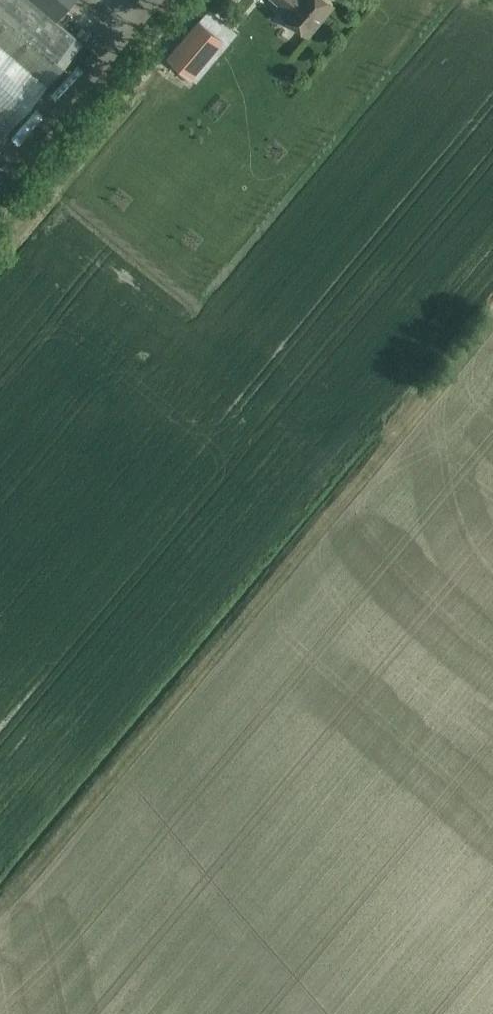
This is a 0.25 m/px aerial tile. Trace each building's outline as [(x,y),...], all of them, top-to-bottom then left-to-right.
[(94,32),(67,10),(76,0),(0,0),(0,143),(94,32)] [(287,9),(284,13),(308,33),(333,4),(328,0),(277,0),(287,9)] [(206,12),(199,20),(168,56),(192,77),(223,41),(224,40),(215,33),(221,25),(206,12)]
